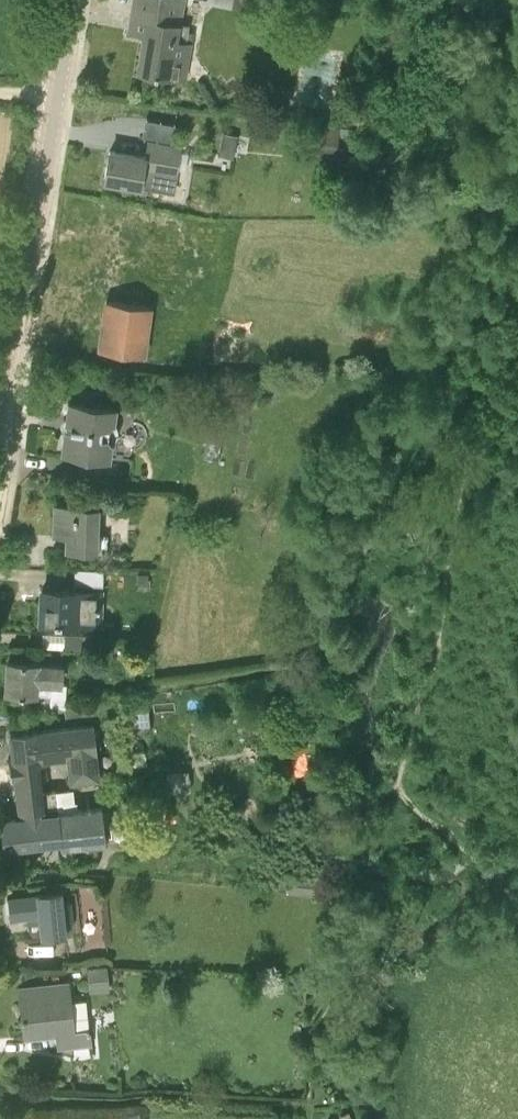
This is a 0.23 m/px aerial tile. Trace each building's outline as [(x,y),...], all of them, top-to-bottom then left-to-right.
[(178,29),(182,0),(135,0),(133,14),(130,32),(144,35),(138,72),(178,79),(180,62),(186,63),(190,42),(186,41),(188,31),(178,29)] [(202,2),(235,9),(237,0),(203,0),(202,2)] [(235,9),(249,12),(252,0),(237,0),(235,9)] [(149,114),(144,132),(173,139),(177,121),(149,114)] [(308,151),(336,155),(339,129),(311,126),(308,151)] [(219,155),(234,158),(238,136),(223,133),(219,155)] [(176,173),(180,148),(148,141),(145,157),(110,150),(104,181),(140,187),(164,191),(168,172),(176,173)] [(143,356),(150,306),(106,300),(99,350),(143,356)] [(114,422),(116,408),(68,401),(61,449),(109,456),(111,441),(116,438),(118,433),(117,427),(114,422)] [(96,534),(97,508),(55,506),(53,535),(67,536),(67,550),(107,551),(107,534),(96,534)] [(103,569),(75,568),(74,584),(103,585),(103,569)] [(147,588),(148,573),(137,573),(137,588),(147,588)] [(98,624),(99,590),(42,589),(41,622),(98,624)] [(91,650),(92,634),(64,633),(64,649),(91,650)] [(51,702),(51,682),(60,683),(61,664),(38,663),(38,662),(7,660),(5,692),(36,694),(36,702),(51,702)] [(340,706),(325,691),(318,699),(334,713),(340,706)] [(10,732),(13,760),(10,760),(8,760),(9,763),(10,763),(10,762),(36,759),(36,760),(38,760),(38,759),(68,756),(70,780),(99,777),(96,752),(93,724),(38,730),(37,729),(10,732)] [(128,737),(128,751),(143,750),(143,741),(137,736),(128,737)] [(327,743),(327,757),(343,757),(343,743),(327,743)] [(171,768),(171,788),(193,789),(193,768),(171,768)] [(55,789),(41,791),(39,771),(37,771),(38,772),(15,775),(19,816),(1,818),(4,847),(60,840),(61,846),(62,846),(64,862),(80,860),(78,844),(106,841),(102,807),(58,812),(55,789)] [(288,874),(286,892),(316,895),(318,877),(288,874)] [(11,918),(28,916),(31,939),(42,937),(42,933),(64,930),(69,929),(72,926),(74,921),(72,902),(61,903),(59,891),(38,893),(38,895),(9,898),(11,918)] [(87,972),(88,986),(108,984),(107,970),(87,972)] [(86,998),(71,1000),(69,982),(19,988),(24,1036),(55,1033),(56,1047),(91,1043),(86,998)]
